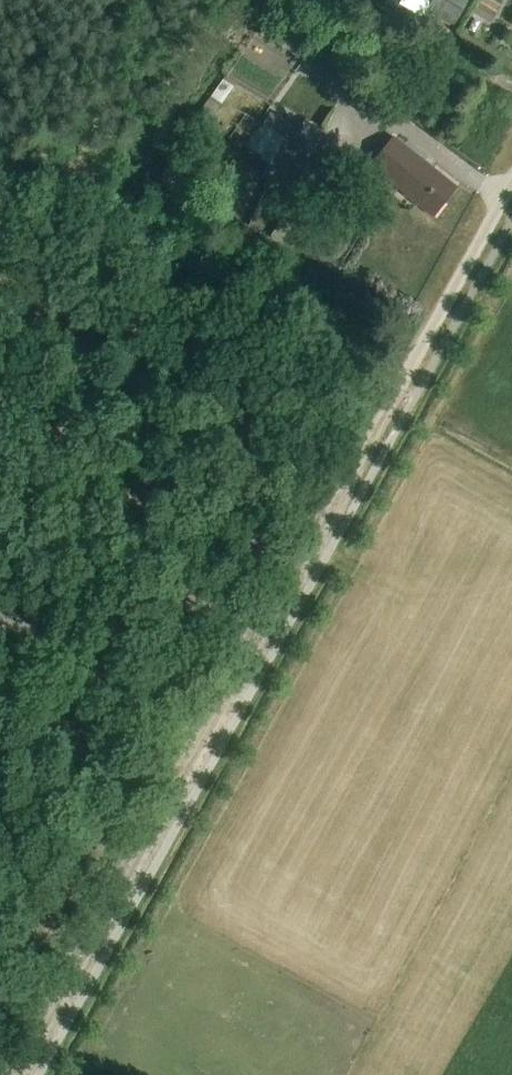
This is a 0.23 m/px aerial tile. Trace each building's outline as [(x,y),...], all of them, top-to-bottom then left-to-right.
[(467,1),(465,0),(432,0),(428,7),(455,22),(467,1)] [(299,196),(272,239),(278,243),(303,204),(321,171),(304,161),(322,129),(302,119),(297,129),(268,113),(248,148),(270,162),(262,173),(299,196)] [(455,190),(409,153),(392,140),(373,164),(416,199),(414,202),(434,217),(455,190)]
